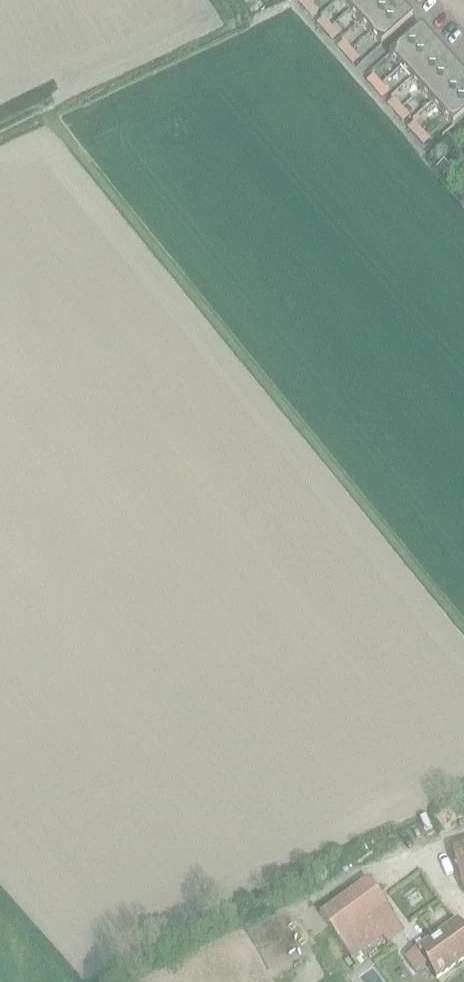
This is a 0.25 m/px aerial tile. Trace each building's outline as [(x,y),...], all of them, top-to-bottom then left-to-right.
[(297,0),(305,9),(310,4),(306,0),(297,0)] [(349,11),(361,0),(340,0),(349,11)] [(349,11),(360,22),(385,0),(361,0),(349,11)] [(397,0),(385,0),(360,22),(370,34),(402,5),(397,0)] [(318,13),(310,4),(305,9),(312,18),(318,13)] [(412,17),(402,5),(370,34),(381,45),(412,17)] [(323,19),(317,24),(325,33),(331,28),(323,19)] [(400,67),(432,39),(421,27),(390,56),(400,67)] [(338,36),(331,28),(325,33),(333,41),(338,36)] [(442,51),(432,39),(400,67),(411,79),(442,51)] [(343,43),(338,47),(346,56),(351,51),(343,43)] [(359,60),(351,51),(346,56),(353,65),(359,60)] [(453,62),(442,51),(411,79),(421,91),(453,62)] [(463,74),(453,62),(421,91),(431,102),(463,74)] [(463,74),(431,102),(442,114),(463,94),(463,75),(463,74)] [(373,76),(367,81),(375,90),(380,85),(373,76)] [(388,94),(380,85),(375,90),(383,99),(388,94)] [(452,125),(463,115),(463,94),(442,114),(452,125)] [(393,100),(388,105),(396,113),(401,109),(393,100)] [(409,117),(401,109),(396,113),(403,122),(409,117)] [(414,124),(408,128),(416,137),(421,132),(414,124)] [(429,141),(421,132),(416,137),(424,146),(429,141)] [(436,167),(443,176),(450,170),(443,161),(436,167)] [(452,848),(463,889),(463,845),(452,848)] [(357,964),(404,930),(367,878),(319,912),(357,964)] [(463,958),(463,930),(457,919),(404,957),(415,972),(426,964),(436,978),(463,958)]
